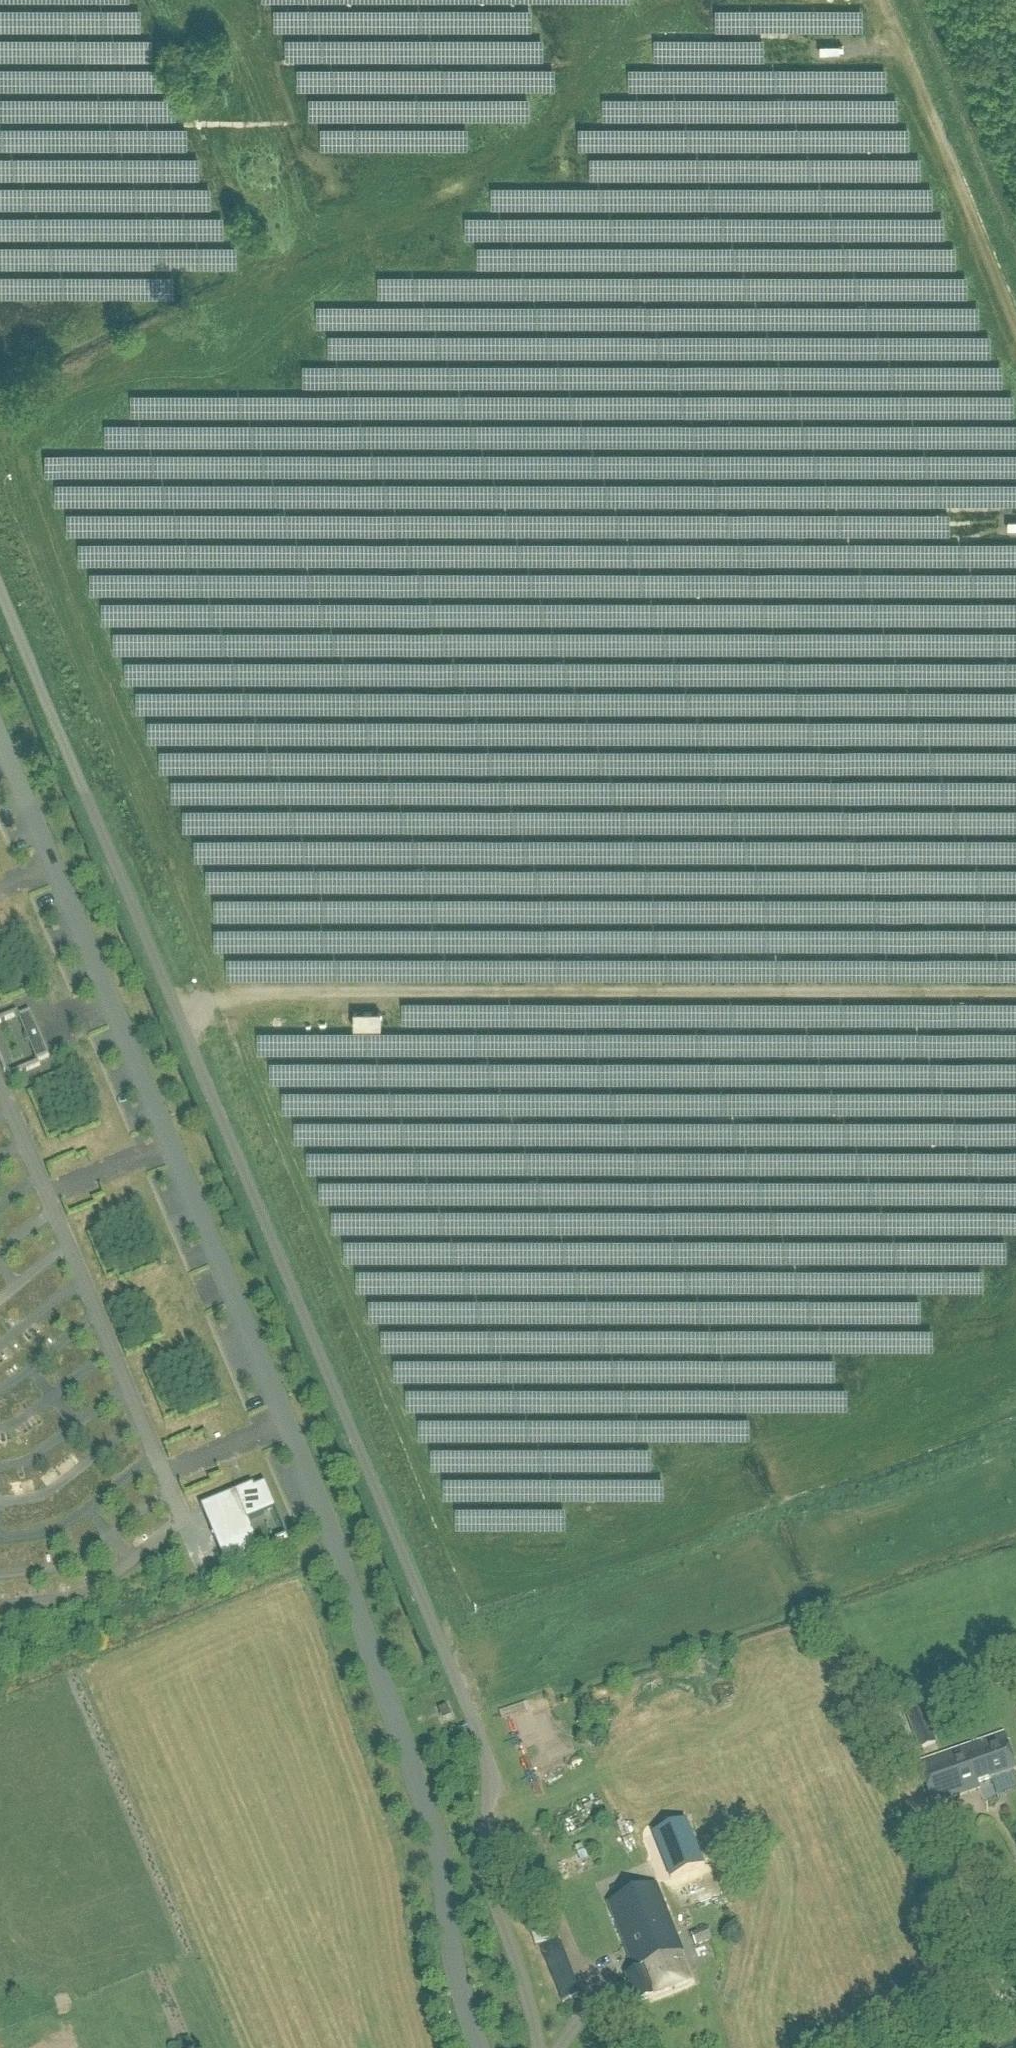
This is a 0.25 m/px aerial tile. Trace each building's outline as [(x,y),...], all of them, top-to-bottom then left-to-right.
[(38,1057),(20,1012),(10,1016),(14,1028),(7,1031),(18,1057),(10,1060),(12,1067),(38,1057)] [(275,1512),(277,1511),(266,1485),(255,1489),(254,1486),(247,1489),(242,1491),(201,1508),(226,1569),(262,1554),(261,1552),(249,1523),(275,1512)] [(916,1708),(907,1712),(926,1757),(935,1753),(916,1708)] [(444,1723),(452,1719),(448,1709),(440,1712),(444,1723)] [(918,1765),(933,1808),(979,1792),(977,1785),(1015,1772),(1015,1770),(1004,1735),(918,1765)] [(687,1823),(653,1836),(671,1881),(704,1867),(687,1823)] [(626,1978),(638,2006),(691,1985),(680,1955),(683,1954),(656,1886),(609,1905),(624,1943),(629,1941),(641,1972),(626,1978)] [(546,1923),(530,1929),(537,1946),(552,1940),(546,1923)] [(707,1930),(692,1936),(697,1949),(712,1942),(707,1930)] [(559,1960),(570,1952),(561,1940),(550,1947),(559,1960)] [(552,1999),(547,2001),(550,2010),(556,2008),(552,1999)]
